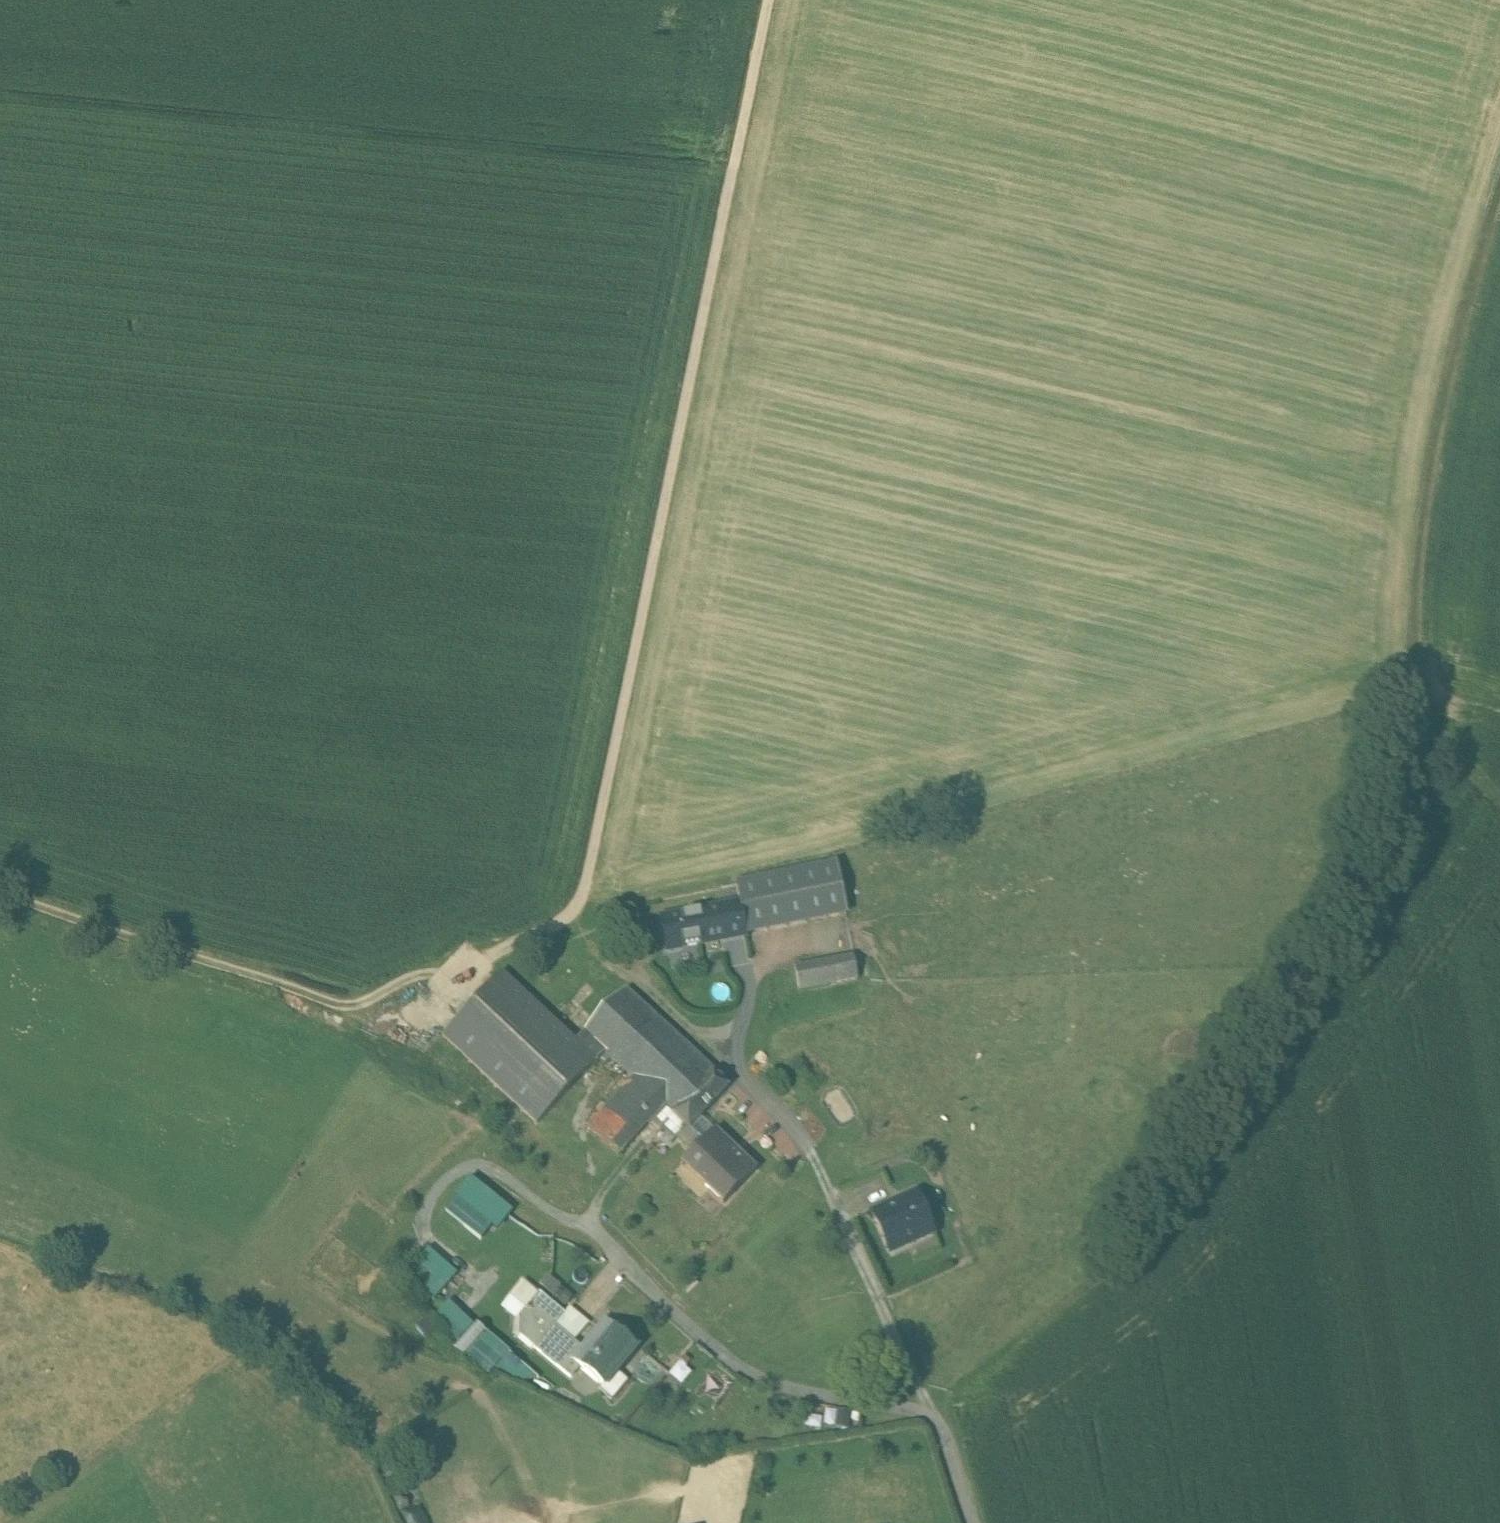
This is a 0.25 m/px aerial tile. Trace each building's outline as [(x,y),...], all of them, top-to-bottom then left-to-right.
[(736,884),(739,899),(746,934),(846,914),(835,864),(736,884)] [(739,899),(658,916),(665,951),(746,934),(739,899)] [(734,963),(751,961),(748,939),(731,942),(734,963)] [(552,954),(553,952),(552,949),(551,947),(549,946),(546,946),(544,946),(542,947),(541,949),(540,952),(541,954),(542,956),(544,957),(547,958),(549,957),(551,956),(552,954)] [(853,956),(794,967),(799,991),(858,980),(853,956)] [(546,967),(547,964),(546,962),(545,960),(543,959),(540,958),(538,959),(536,960),(534,962),(534,965),(534,967),(536,969),(538,970),(540,971),(543,970),(545,969),(546,967)] [(580,1047),(502,973),(443,1036),(538,1125),(606,1052),(589,1037),(580,1047)] [(625,990),(584,1032),(589,1037),(606,1052),(635,1080),(664,1107),(703,1064),(625,990)] [(703,1064),(664,1107),(689,1130),(729,1087),(713,1073),(703,1064)] [(635,1080),(630,1081),(589,1127),(619,1155),(664,1107),(635,1080)] [(714,1132),(683,1165),(724,1205),(756,1171),(714,1132)] [(484,1239),(495,1225),(501,1229),(516,1211),(474,1176),(447,1209),(484,1239)] [(916,1196),(873,1215),(890,1253),(933,1234),(916,1196)] [(430,1246),(405,1273),(436,1301),(461,1273),(430,1246)] [(564,1316),(540,1296),(530,1308),(531,1308),(530,1309),(528,1308),(526,1311),(528,1312),(524,1317),(522,1336),(566,1373),(575,1362),(574,1362),(584,1350),(555,1327),(564,1316)] [(584,1350),(574,1362),(575,1362),(603,1386),(636,1346),(607,1323),(584,1350)] [(500,1345),(481,1367),(489,1376),(509,1353),(500,1345)]
